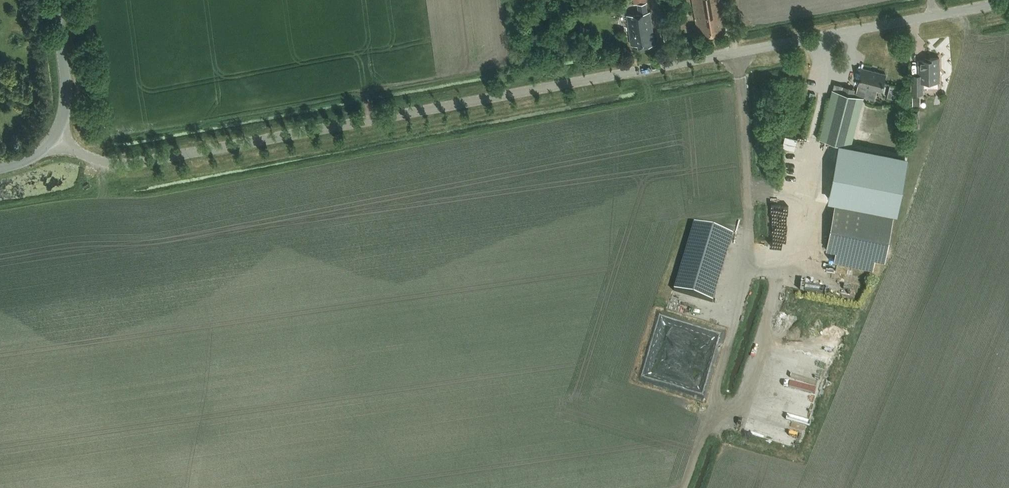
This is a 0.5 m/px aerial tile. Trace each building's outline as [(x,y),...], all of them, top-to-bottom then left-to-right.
[(647,0),(633,0),(633,4),(637,4),(638,13),(627,15),(632,45),(639,44),(639,47),(655,44),(650,11),(648,11),(647,2),(647,0)] [(698,31),(703,30),(704,36),(722,33),(721,26),(727,25),(722,0),(693,0),(698,31)] [(674,30),(683,29),(681,20),(673,22),(674,30)] [(919,75),(912,75),(912,93),(923,93),(923,81),(940,81),(940,75),(943,72),(940,69),(939,57),(925,58),(925,60),(919,60),(919,75)] [(886,74),(863,68),(856,92),(856,95),(863,97),(864,95),(872,97),(874,89),(881,91),(886,74)] [(863,97),(856,95),(856,92),(843,89),(843,91),(832,89),(819,138),(851,147),(864,97),(863,97)] [(865,111),(859,135),(877,140),(883,116),(865,111)] [(798,139),(785,136),(782,147),(795,150),(798,139)] [(835,145),(825,199),(835,201),(894,212),(905,158),(835,145)] [(894,212),(835,201),(826,249),(834,250),(832,262),(871,269),(873,258),(885,260),(894,212)] [(674,292),(714,303),(734,236),(694,224),(674,292)] [(755,373),(761,346),(756,344),(749,371),(755,373)]
